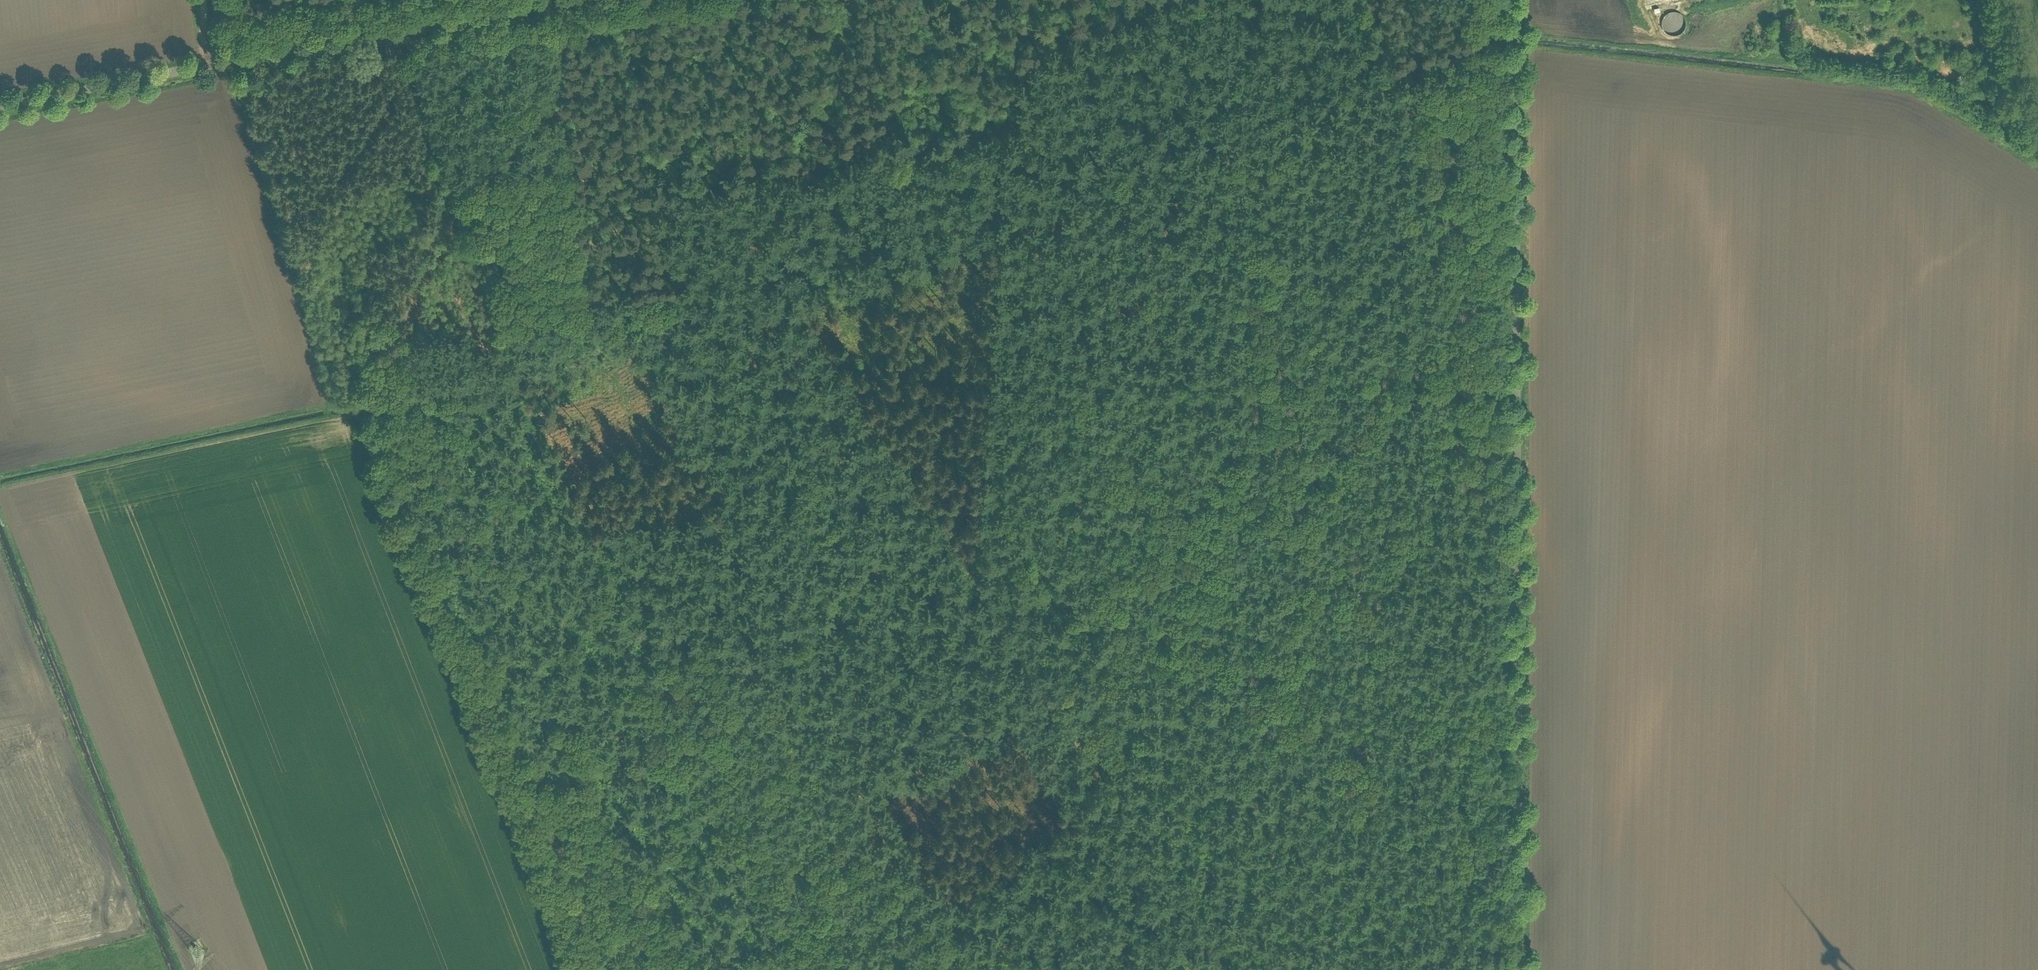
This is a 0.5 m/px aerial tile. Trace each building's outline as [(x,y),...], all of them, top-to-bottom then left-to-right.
[(1666,29),(1682,28),(1681,13),(1665,14),(1666,29)]
